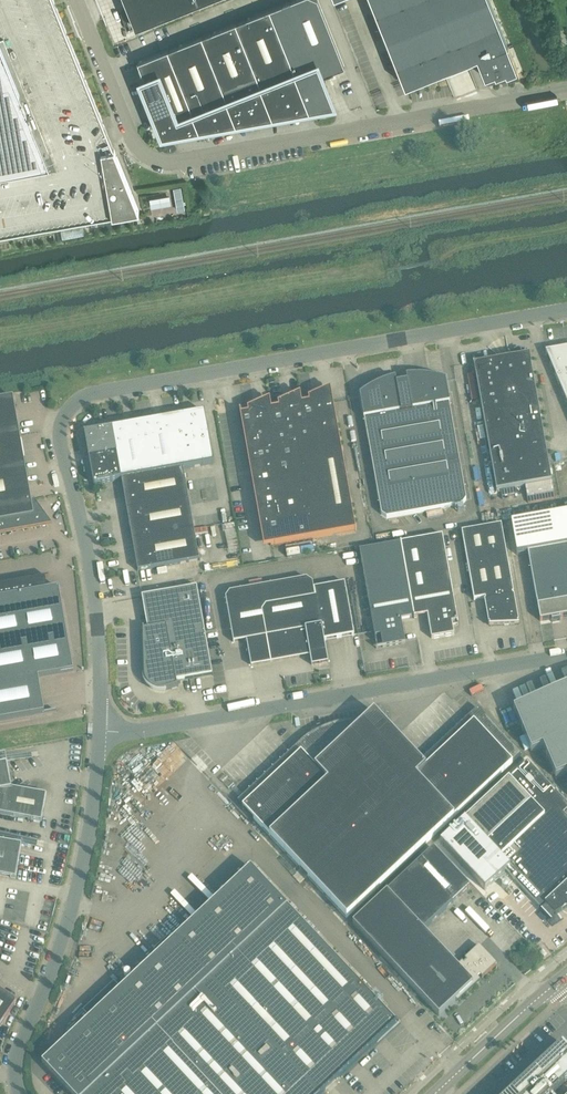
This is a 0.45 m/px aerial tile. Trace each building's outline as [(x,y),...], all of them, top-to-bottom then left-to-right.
[(139,210),(114,148),(54,0),(0,0),(0,235),(139,210)] [(129,8),(121,12),(127,29),(136,25),(136,26),(200,0),(126,0),(129,8)] [(269,9),(309,108),(334,104),(322,75),(345,66),(319,0),(291,0),(269,9)] [(404,82),(405,84),(443,69),(466,60),(466,59),(477,55),(485,76),(486,77),(519,72),(518,69),(509,47),(490,0),(372,0),(404,82)] [(269,9),(235,22),(272,115),(309,108),(269,9)] [(235,22),(201,36),(235,121),(272,115),(235,22)] [(201,36),(167,49),(184,91),(199,128),(235,121),(201,36)] [(141,81),(150,104),(184,91),(167,49),(138,61),(145,79),(141,81)] [(184,91),(150,104),(162,134),(199,128),(184,91)] [(181,187),(174,188),(177,206),(185,205),(181,187)] [(566,380),(566,348),(560,349),(560,350),(545,353),(547,356),(550,365),(552,370),(552,369),(558,384),(566,380)] [(475,377),(476,377),(496,492),(552,482),(529,356),(473,365),(475,377)] [(359,396),(364,420),(381,515),(386,519),(463,505),(466,500),(449,405),(450,404),(445,381),(441,380),(438,379),(434,378),(429,377),(424,377),(419,377),(417,377),(412,377),(406,377),(407,383),(396,385),(395,379),(388,381),(380,384),(373,387),(366,391),(360,396),(359,396)] [(566,402),(566,380),(558,384),(566,402)] [(309,446),(299,448),(299,450),(303,471),(307,493),(311,516),(315,539),(356,532),(333,403),(332,400),(332,399),(330,389),(308,399),(309,404),(302,405),(301,405),(309,446)] [(271,410),(278,452),(299,448),(309,446),(301,405),(302,405),(300,395),(278,405),(278,409),(271,410)] [(34,503),(34,504),(32,505),(13,399),(0,401),(0,536),(52,527),(34,503)] [(240,412),(239,412),(247,457),(254,456),(278,452),(271,410),(270,400),(247,410),(248,414),(248,415),(242,416),(240,412)] [(184,416),(174,418),(183,470),(213,464),(205,416),(204,413),(184,416)] [(143,424),(152,475),(183,470),(174,418),(143,424)] [(113,429),(117,455),(122,481),(152,475),(143,424),(113,429)] [(84,434),(89,460),(117,455),(113,429),(84,434)] [(254,456),(247,457),(251,480),(259,478),(303,471),(299,450),(299,448),(278,452),(254,456)] [(93,486),(121,481),(122,481),(117,455),(89,460),(93,486)] [(121,481),(127,511),(189,500),(183,470),(152,475),(122,481),(121,481)] [(259,478),(251,480),(255,502),(263,501),(307,493),(303,471),(259,478)] [(263,501),(255,502),(259,525),(267,524),(311,516),(307,493),(263,501)] [(127,511),(132,542),(194,531),(189,500),(127,511)] [(511,524),(517,556),(528,554),(540,622),(566,617),(566,514),(511,524)] [(267,524),(259,525),(264,548),(271,547),(273,546),(315,539),(311,516),(267,524)] [(512,594),(513,594),(501,526),(462,533),(474,601),(485,599),(485,601),(484,601),(488,625),(489,625),(490,627),(489,627),(519,626),(519,625),(518,625),(517,623),(518,623),(514,596),(512,596),(512,594)] [(194,531),(132,542),(138,572),(199,561),(194,531)] [(401,542),(414,619),(414,618),(427,616),(431,639),(454,635),(452,625),(457,624),(457,625),(458,625),(442,536),(401,544),(401,542)] [(414,619),(401,542),(400,542),(400,543),(359,551),(376,644),(376,643),(376,642),(381,641),(382,648),(405,644),(401,620),(413,618),(414,619)] [(44,715),(38,679),(74,673),(59,589),(47,591),(45,581),(49,580),(48,579),(0,587),(0,722),(44,715)] [(311,665),(328,662),(324,641),(354,636),(345,584),(314,589),(313,583),(306,579),(229,593),(225,599),(233,644),(246,641),(251,666),(251,665),(309,654),(311,665)] [(197,588),(142,598),(147,630),(144,631),(144,627),(143,627),(144,676),(144,677),(145,679),(145,680),(145,681),(146,683),(147,684),(148,685),(148,686),(149,687),(151,688),(152,689),(153,690),(154,690),(156,691),(157,691),(158,692),(161,692),(163,692),(164,691),(166,691),(178,687),(178,686),(177,686),(176,682),(212,676),(197,588)] [(513,710),(531,753),(542,748),(556,779),(566,775),(566,688),(513,710)] [(250,801),(242,808),(253,819),(346,919),(521,755),(478,709),(468,718),(467,717),(461,722),(462,723),(460,725),(459,724),(453,729),(455,730),(453,732),(452,731),(446,737),(447,738),(445,740),(444,738),(438,744),(439,745),(437,747),(436,746),(430,751),(431,752),(429,754),(428,753),(422,758),(424,760),(420,763),(390,730),(387,715),(378,717),(374,712),(368,718),(343,723),(335,725),(327,727),(319,731),(312,735),(307,738),(303,741),(299,745),(291,752),(290,751),(284,756),(285,757),(284,759),(282,758),(277,763),(278,765),(276,766),(275,765),(269,771),(270,772),(268,774),(267,773),(261,778),(262,779),(260,781),(259,780),(253,785),(254,786),(252,788),(251,787),(246,792),(247,794),(245,795),(250,801)] [(440,844),(485,891),(505,872),(539,909),(544,904),(547,907),(542,912),(541,911),(551,922),(552,922),(550,920),(555,915),(555,916),(566,908),(566,818),(563,814),(566,811),(566,804),(527,762),(440,844)] [(41,822),(46,795),(11,789),(7,764),(0,765),(0,815),(41,822)] [(237,803),(242,808),(250,801),(245,795),(237,803)] [(16,879),(22,845),(0,841),(0,876),(16,879)] [(433,850),(352,925),(439,1017),(456,1001),(457,1002),(479,982),(478,980),(480,977),(482,979),(496,966),(479,947),(464,961),(466,962),(463,964),(462,963),(457,968),(423,932),(469,888),(433,850)] [(397,1024),(251,868),(173,940),(169,935),(153,950),(158,955),(42,1064),(70,1093),(321,1093),(397,1024)] [(17,1002),(0,991),(0,1027),(17,1002)] [(566,1081),(566,1050),(562,1045),(510,1093),(553,1093),(566,1081)]
